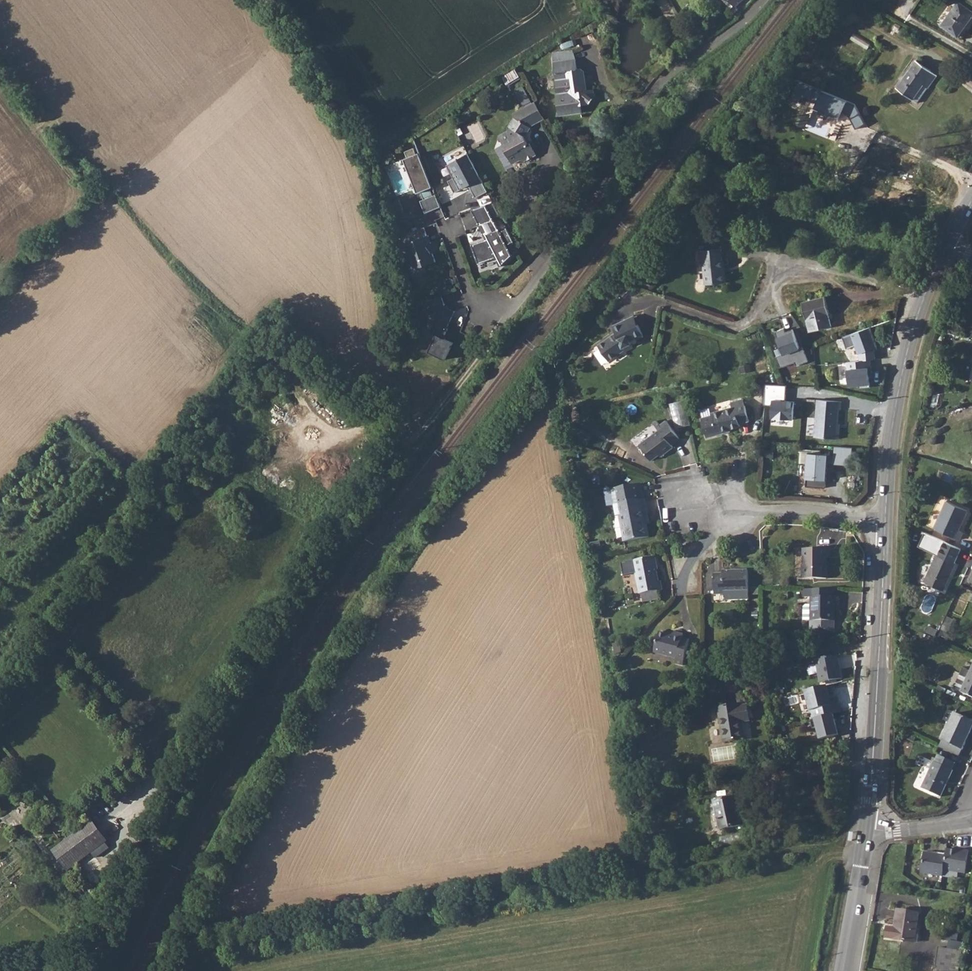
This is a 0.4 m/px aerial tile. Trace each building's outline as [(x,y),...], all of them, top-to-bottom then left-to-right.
[(731,9),(735,5),(735,6),(742,0),(723,0),(731,9)] [(971,25),(971,4),(966,0),(964,0),(949,21),(966,34),(971,25)] [(932,83),(937,87),(946,74),(924,59),(905,88),(921,98),(932,83)] [(579,71),(578,61),(555,63),(558,82),(562,119),(582,116),(582,110),(591,109),(595,103),(594,94),(590,94),(588,75),(583,72),(579,71)] [(854,104),(793,76),(784,97),(803,105),(805,101),(812,104),(810,109),(839,121),(842,113),(848,115),(855,130),(865,126),(854,104)] [(522,106),(532,103),(526,85),(516,88),(522,106)] [(516,119),(507,130),(509,132),(498,139),(503,148),(501,149),(514,167),(522,163),(525,164),(539,156),(532,146),(528,147),(524,140),(530,129),(529,129),(545,120),(535,104),(514,116),(516,119)] [(415,150),(406,154),(408,160),(406,161),(419,195),(416,196),(417,199),(420,198),(421,199),(424,198),(427,206),(436,203),(433,194),(436,194),(420,155),(417,156),(415,150)] [(488,191),(468,154),(447,165),(454,178),(448,180),(454,192),(469,185),(476,198),(488,191)] [(494,217),(499,214),(493,202),(487,205),(494,217)] [(486,205),(472,210),(485,234),(486,233),(489,238),(472,244),(479,263),(498,256),(502,264),(512,255),(507,245),(514,241),(507,228),(500,232),(486,205)] [(407,259),(411,270),(436,261),(430,244),(432,243),(426,227),(402,235),(410,257),(407,259)] [(724,272),(721,249),(699,251),(700,262),(703,261),(705,285),(726,283),(725,272),(724,272)] [(442,295),(423,302),(429,319),(437,322),(431,332),(436,335),(429,351),(446,360),(453,342),(444,338),(449,328),(447,327),(455,311),(444,306),(445,304),(442,295)] [(829,314),(825,297),(802,303),(806,319),(807,319),(810,332),(832,327),(829,314)] [(649,330),(643,319),(638,322),(634,313),(619,321),(622,328),(604,340),(608,346),(615,355),(623,350),(630,344),(629,342),(637,339),(635,336),(641,333),(642,334),(649,330)] [(776,356),(780,367),(795,362),(796,365),(808,360),(803,346),(800,347),(793,328),(785,331),(784,328),(775,331),(783,353),(776,356)] [(869,328),(842,338),(845,348),(854,345),(856,354),(859,354),(859,361),(871,360),(877,359),(876,349),(869,328)] [(873,385),(871,360),(859,361),(855,361),(856,369),(846,370),(847,387),(873,385)] [(785,385),(764,384),(763,406),(770,406),(770,419),(793,420),(793,401),(784,401),(785,385)] [(749,414),(743,392),(730,395),(731,399),(710,405),(710,408),(701,411),(707,433),(725,427),(724,425),(741,420),(740,417),(749,414)] [(841,402),(841,394),(817,392),(814,430),(835,432),(838,402),(841,402)] [(685,399),(671,402),(676,427),(691,424),(685,399)] [(670,437),(677,430),(664,412),(655,419),(659,424),(639,439),(650,454),(659,447),(661,450),(673,440),(670,437)] [(831,460),(831,450),(801,447),(800,458),(808,459),(806,482),(826,483),(829,459),(831,460)] [(611,482),(614,497),(642,494),(639,477),(611,482)] [(648,505),(646,494),(642,494),(614,497),(616,510),(619,509),(623,536),(649,532),(647,518),(644,519),(642,505),(648,505)] [(964,519),(967,512),(947,503),(934,530),(957,542),(962,533),(956,530),(961,518),(964,519)] [(829,552),(829,544),(804,543),(803,559),(801,559),(801,573),(825,574),(827,553),(829,552)] [(953,564),(956,557),(941,549),(938,558),(936,556),(923,583),(942,592),(955,566),(953,564)] [(661,581),(657,556),(622,563),(625,575),(638,572),(641,594),(665,590),(664,581),(661,581)] [(751,592),(750,564),(725,564),(724,567),(715,566),(716,587),(725,587),(729,593),(751,592)] [(833,591),(834,583),(805,582),(805,591),(810,591),(810,601),(805,601),(803,603),(803,615),(811,615),(810,628),(834,629),(834,616),(835,591),(833,591)] [(948,638),(955,620),(947,617),(941,636),(948,638)] [(675,628),(661,623),(653,645),(675,652),(674,656),(683,659),(692,634),(683,631),(683,628),(675,625),(675,628)] [(835,651),(814,654),(818,677),(840,673),(835,651)] [(971,666),(970,666),(967,666),(965,666),(963,668),(962,670),(952,690),(971,700),(971,667),(971,666)] [(824,681),(803,686),(811,714),(831,709),(838,707),(835,696),(829,697),(824,681)] [(731,701),(730,699),(709,704),(717,738),(739,732),(733,710),(737,709),(735,700),(731,701)] [(811,714),(808,715),(810,724),(814,723),(817,734),(836,729),(831,709),(811,714)] [(954,713),(939,740),(959,749),(971,724),(971,722),(954,713)] [(946,768),(949,761),(936,754),(932,762),(929,760),(917,786),(936,794),(948,769),(946,768)] [(743,824),(737,795),(715,801),(722,829),(743,824)] [(93,821),(52,851),(68,872),(93,853),(96,858),(109,848),(105,843),(108,841),(93,821)] [(925,849),(922,870),(943,874),(944,867),(966,870),(969,848),(962,847),(961,848),(948,846),(947,851),(938,850),(938,851),(925,849)] [(915,936),(919,906),(898,903),(897,919),(889,918),(888,931),(915,936)] [(948,939),(959,940),(960,929),(949,927),(948,939)] [(964,942),(950,940),(948,948),(939,947),(936,969),(943,969),(942,970),(959,970),(964,942)]
